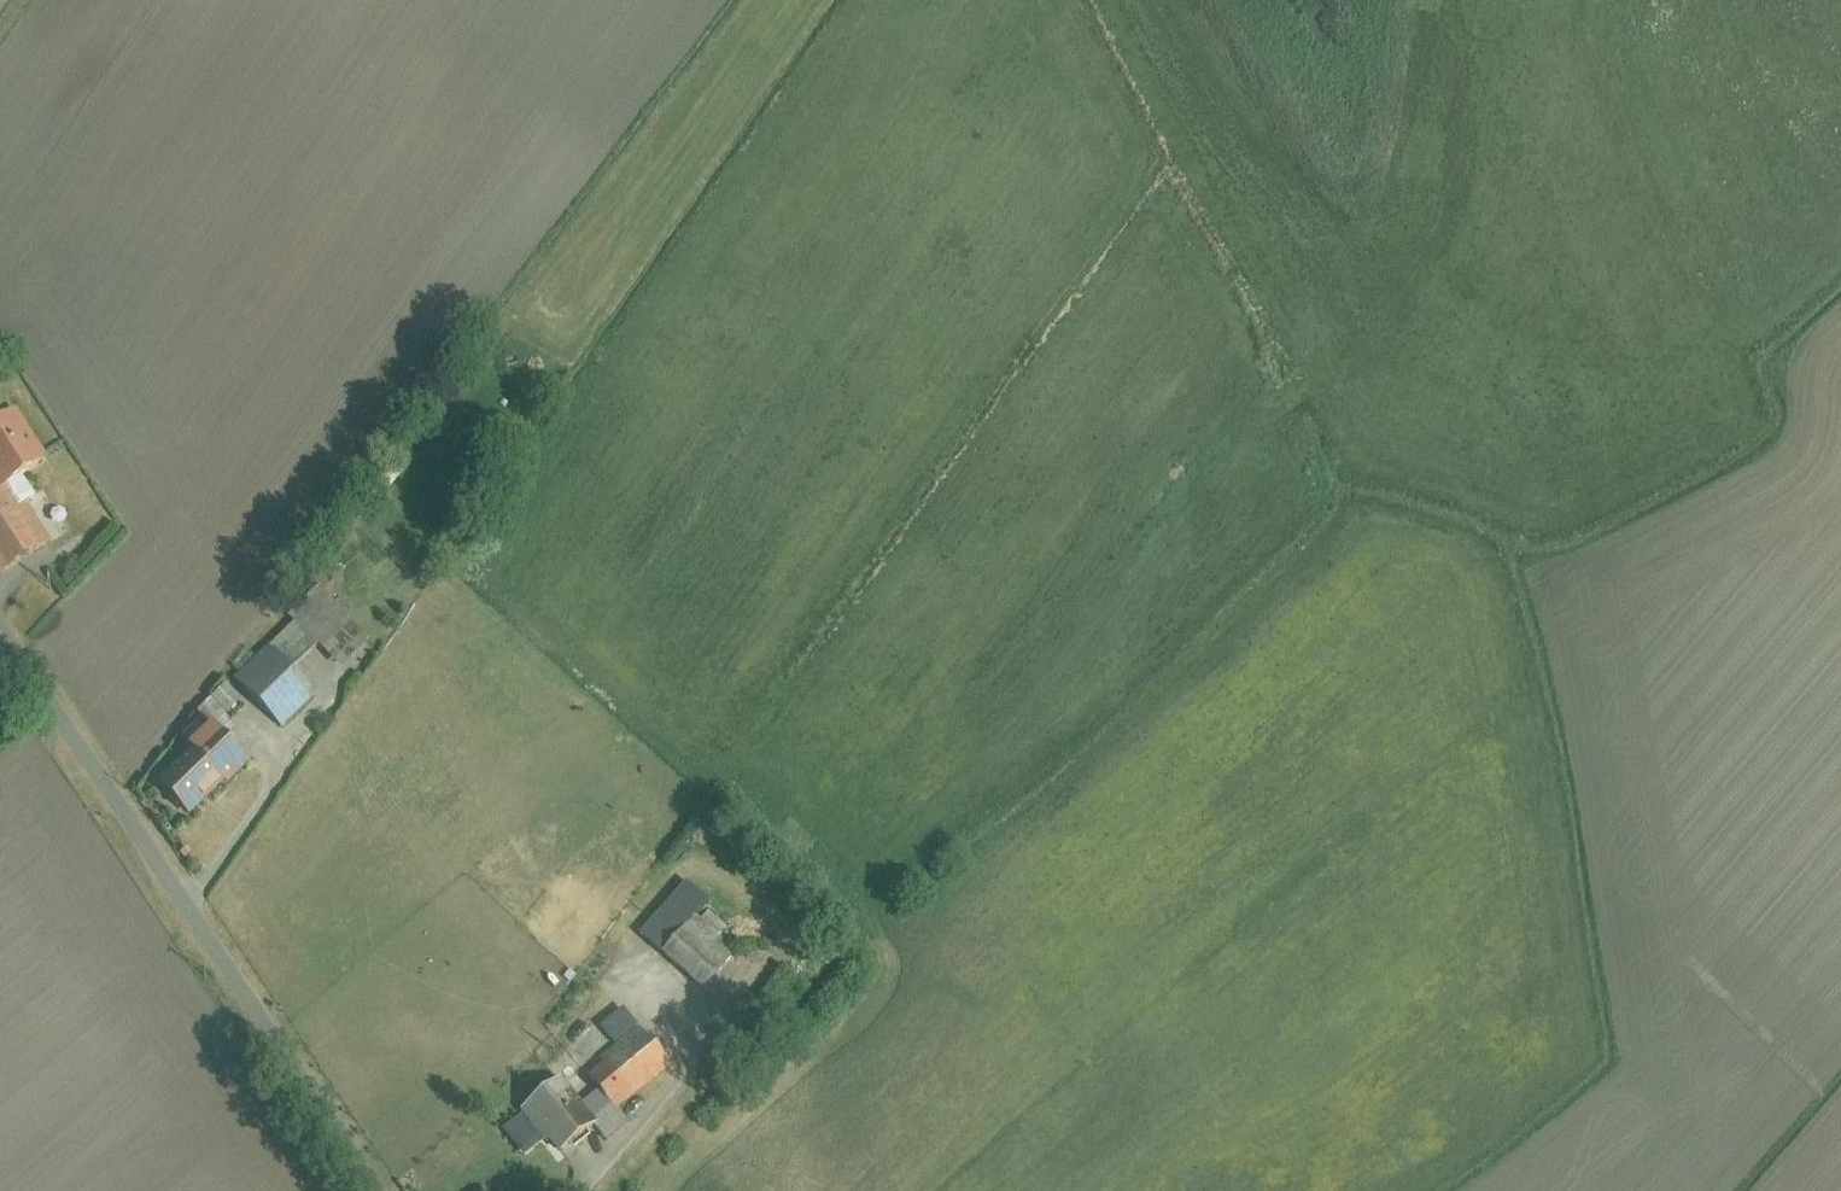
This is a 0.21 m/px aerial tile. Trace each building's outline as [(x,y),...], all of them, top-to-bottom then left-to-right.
[(0,472),(0,561),(4,569),(46,545),(12,486),(54,462),(24,410),(0,423),(0,471),(0,472)] [(327,594),(256,673),(300,713),(329,681),(308,662),(351,615),(327,594)] [(248,765),(213,729),(156,783),(191,820),(248,765)] [(692,922),(669,946),(706,980),(729,956),(692,922)] [(566,1154),(682,1056),(652,1021),(592,1072),(605,1087),(585,1104),(564,1079),(528,1109),(566,1154)]
